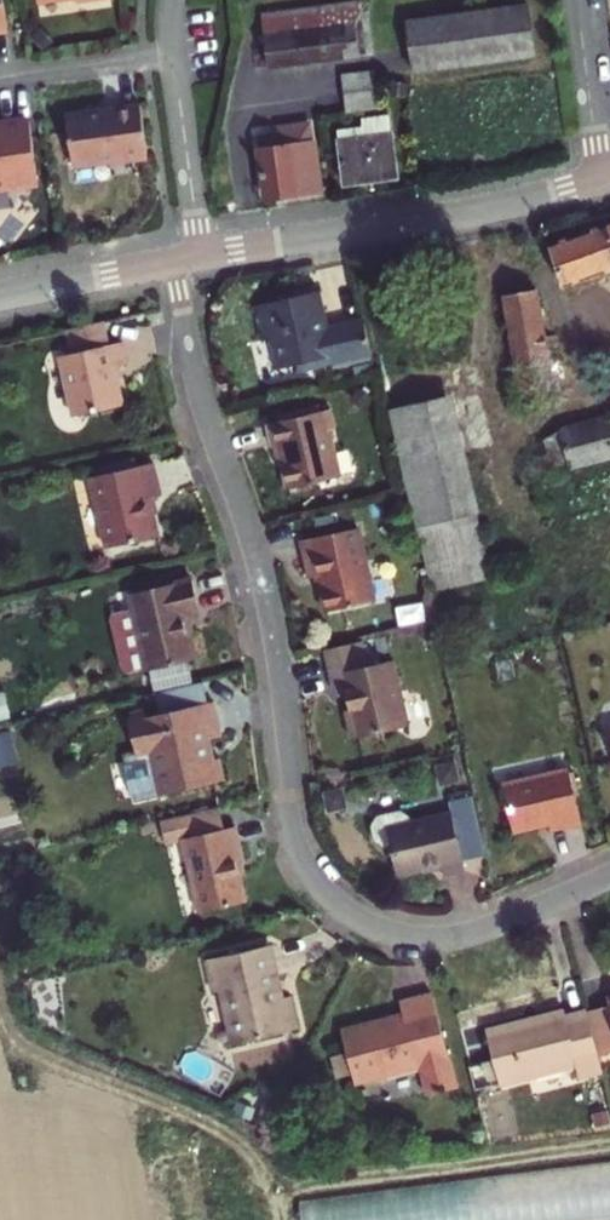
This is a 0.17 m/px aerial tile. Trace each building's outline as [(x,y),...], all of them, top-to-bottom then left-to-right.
[(8,32),(4,0),(0,0),(0,33),(8,32)] [(272,66),(373,54),(367,1),(268,13),(272,66)] [(416,73),(535,57),(529,7),(410,21),(416,73)] [(344,77),(349,110),(381,106),(376,73),(344,77)] [(148,161),(141,106),(108,110),(108,112),(66,118),(73,166),(114,161),(114,166),(148,161)] [(398,177),(391,116),(361,120),(362,129),(338,132),(345,184),(398,177)] [(13,187),(18,192),(27,191),(31,185),(38,185),(30,121),(0,125),(0,189),(13,187)] [(311,132),(295,135),(258,140),(266,200),(320,191),(311,132)] [(549,246),(562,287),(609,271),(609,224),(549,246)] [(299,363),(301,370),(375,353),(366,316),(331,324),(323,289),(319,290),(318,285),(282,292),(284,299),(255,304),(263,339),(272,337),(278,368),(299,363)] [(554,401),(535,291),(502,297),(523,406),(554,401)] [(77,354),(62,357),(76,418),(125,407),(116,369),(131,365),(125,344),(112,347),(107,320),(70,328),(77,354)] [(384,375),(392,411),(442,399),(447,397),(439,363),(384,375)] [(442,399),(392,411),(430,581),(490,567),(478,513),(471,516),(442,399)] [(336,426),(331,407),(268,422),(273,446),(280,444),(290,486),(339,475),(329,427),(336,426)] [(570,462),(609,454),(609,415),(562,423),(570,462)] [(562,423),(547,432),(553,466),(570,462),(562,423)] [(164,498),(156,466),(94,480),(109,550),(159,539),(150,500),(164,498)] [(374,600),(358,527),(301,540),(309,577),(319,575),(326,611),(374,600)] [(201,617),(193,584),(130,598),(134,615),(113,619),(108,627),(118,672),(126,677),(147,673),(148,675),(196,665),(185,621),(201,617)] [(394,663),(369,669),(362,642),(326,650),(336,693),(346,691),(350,711),(346,712),(353,740),(409,727),(394,663)] [(127,728),(145,806),(160,802),(222,789),(217,766),(210,768),(206,746),(218,744),(210,710),(206,711),(201,688),(154,699),(158,721),(127,728)] [(11,712),(10,695),(0,696),(0,714),(11,712)] [(23,760),(16,729),(0,733),(0,765),(23,760)] [(585,826),(573,773),(507,788),(518,835),(553,827),(554,834),(585,826)] [(477,801),(449,807),(452,817),(463,867),(491,860),(477,801)] [(165,850),(184,846),(201,921),(245,910),(236,871),(244,869),(236,835),(225,837),(220,812),(160,826),(165,850)] [(463,867),(452,817),(411,827),(409,820),(399,815),(377,821),(371,831),(375,845),(385,851),(391,850),(398,879),(440,869),(442,878),(465,873),(463,867)] [(215,1001),(225,999),(236,1053),(298,1039),(291,1007),(279,1009),(276,989),(280,988),(273,954),(209,968),(215,1001)] [(457,1091),(433,995),(401,1004),(406,1020),(342,1032),(356,1085),(421,1068),(429,1098),(457,1091)] [(608,1001),(609,1007),(585,1013),(596,1058),(609,1054),(609,1000),(608,1001)] [(575,1065),(578,1080),(601,1073),(596,1058),(585,1013),(564,1018),(563,1012),(484,1033),(488,1047),(498,1085),(575,1065)] [(488,1047),(466,1053),(475,1091),(498,1085),(488,1047)] [(306,1219),(496,1219),(495,1207),(521,1205),(518,1174),(303,1198),(306,1219)]
